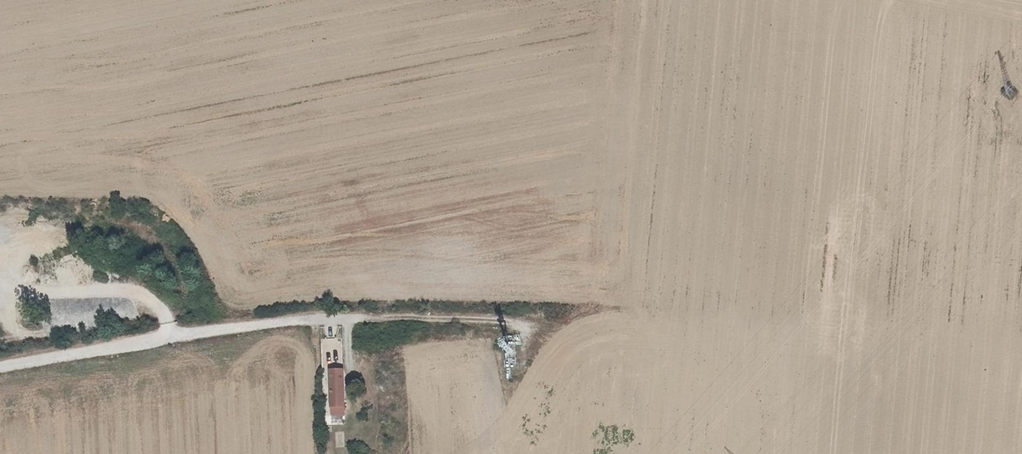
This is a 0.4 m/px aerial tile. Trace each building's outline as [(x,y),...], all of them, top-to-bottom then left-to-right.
[(343,370),(330,370),(331,407),(345,406),(343,370)] [(345,406),(331,407),(332,414),(345,414),(345,406)]
